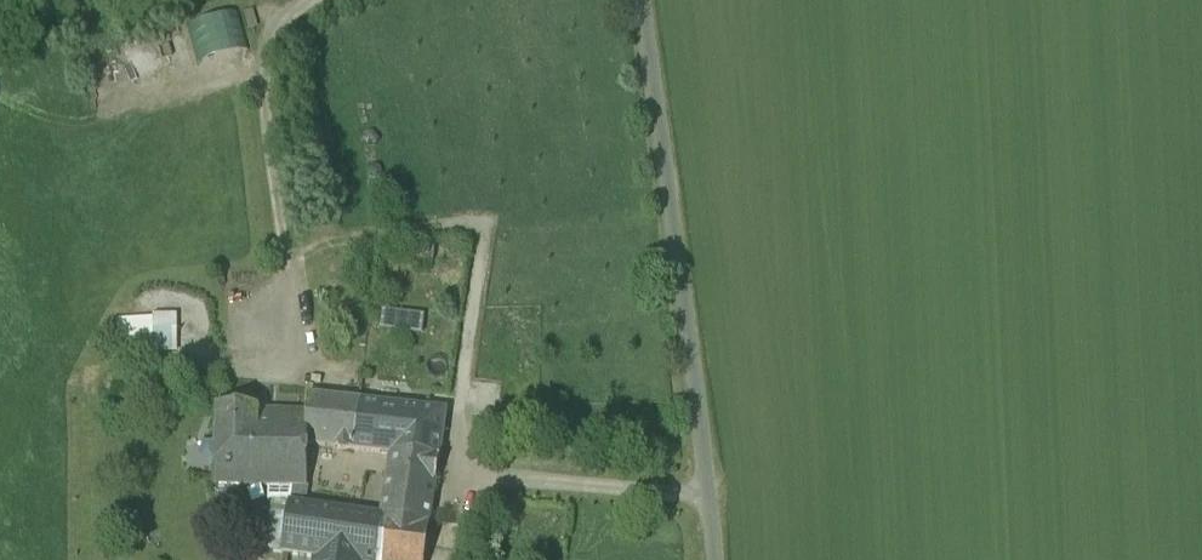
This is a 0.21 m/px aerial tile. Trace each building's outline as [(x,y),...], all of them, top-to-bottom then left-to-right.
[(196,63),(249,50),(240,13),(187,26),(196,63)] [(422,336),(425,315),(383,309),(380,330),(422,336)] [(176,353),(176,315),(118,315),(118,352),(176,353)] [(361,403),(308,397),(307,414),(309,414),(308,446),(354,451),(361,403)] [(447,412),(361,403),(354,451),(391,456),(440,462),(447,412)] [(307,414),(218,411),(215,485),(307,488),(308,446),(309,414),(307,414)] [(440,462),(391,456),(381,517),(431,524),(440,462)] [(290,504),(283,555),(315,559),(425,559),(431,524),(381,517),(290,504)]
